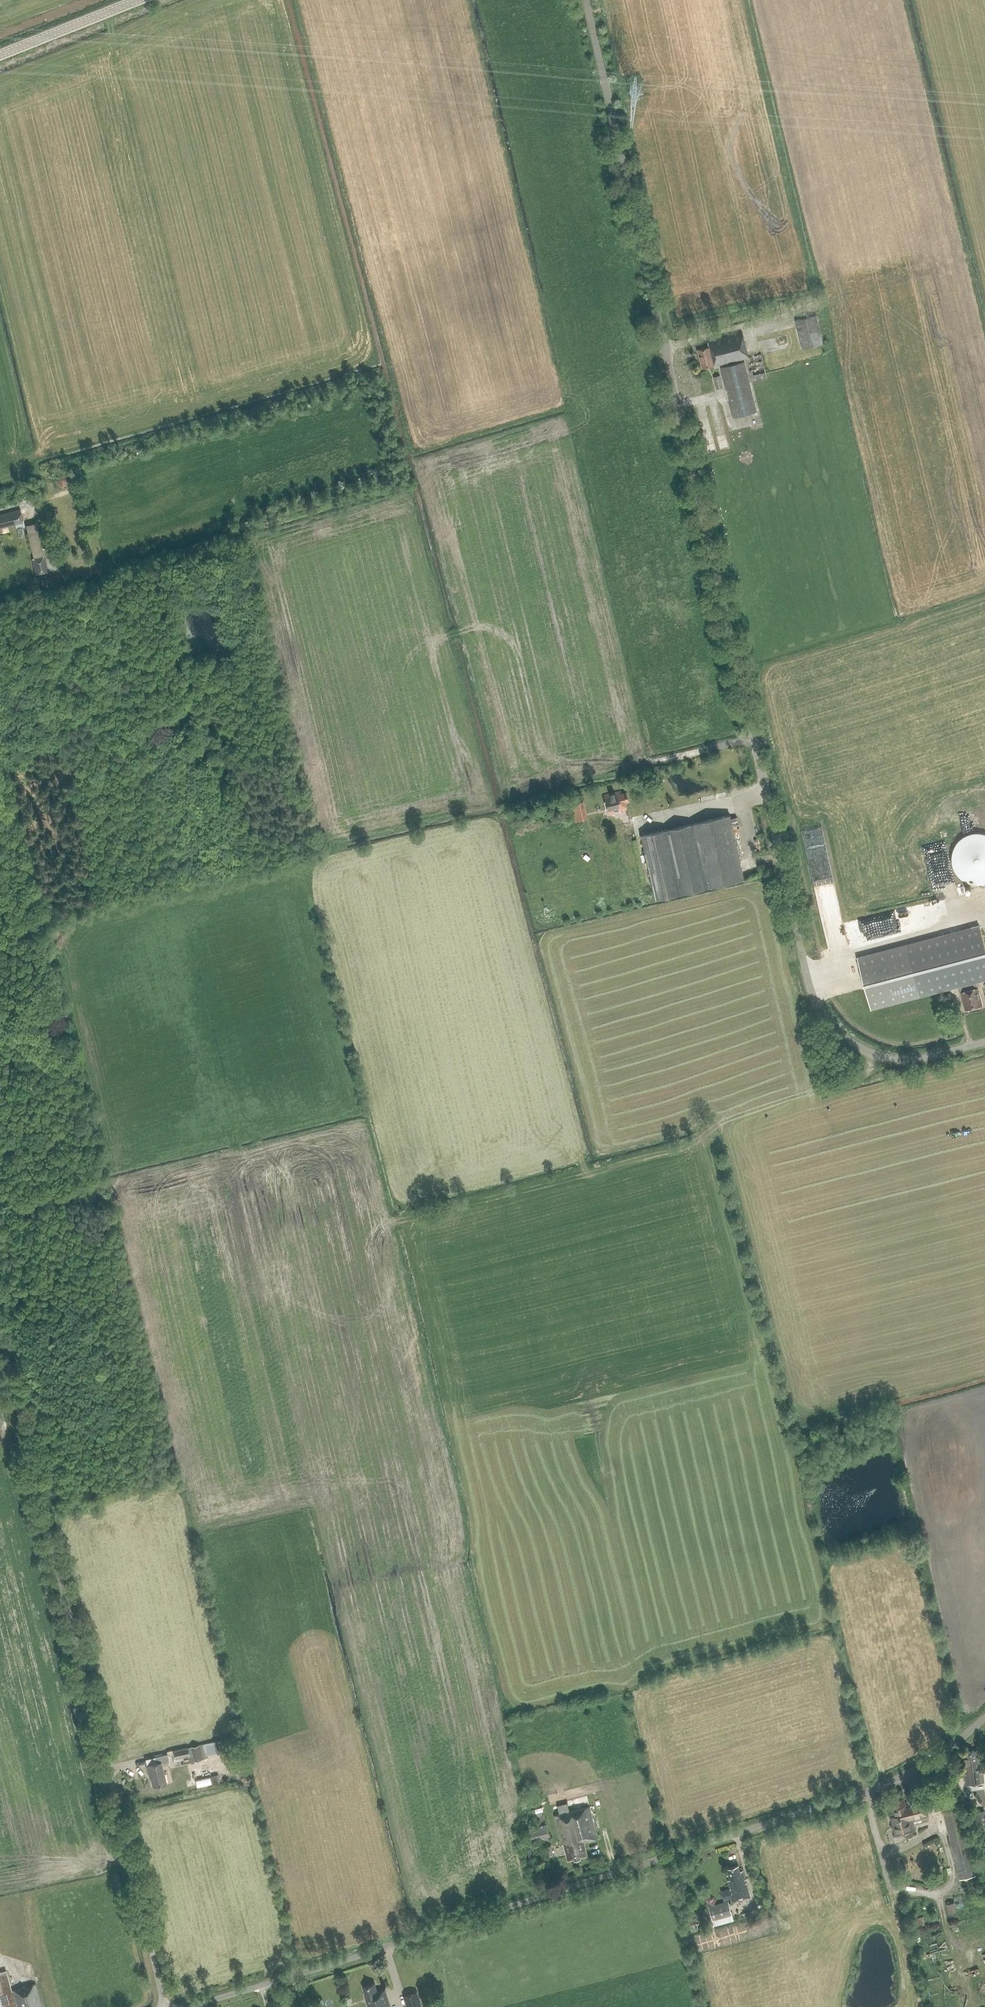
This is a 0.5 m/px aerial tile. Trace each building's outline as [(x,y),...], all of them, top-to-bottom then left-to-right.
[(816,315),(795,320),(802,349),(823,343),(816,315)] [(749,357),(742,333),(709,341),(709,343),(710,347),(699,350),(702,366),(713,363),(714,363),(716,363),(718,364),(718,365),(749,357)] [(757,412),(744,362),(720,368),(733,418),(757,412)] [(713,377),(716,389),(723,387),(720,375),(713,377)] [(23,522),(20,511),(0,516),(0,528),(23,522)] [(44,550),(40,537),(30,539),(34,557),(32,558),(36,575),(59,570),(55,552),(49,553),(48,549),(44,550)] [(624,802),(627,801),(625,792),(620,793),(619,791),(603,794),(607,813),(625,809),(624,802)] [(587,819),(583,801),(571,804),(575,822),(587,819)] [(656,899),(744,879),(730,815),(641,835),(656,899)] [(980,833),(974,833),(968,834),(962,837),(958,841),(954,846),(952,852),(951,858),(952,864),(954,870),(958,875),(962,879),(968,882),(974,883),(980,883),(984,882),(984,834),(980,833)] [(959,986),(961,991),(960,991),(965,1009),(983,1004),(977,981),(984,979),(984,946),(979,925),(855,956),(869,1008),(959,986)] [(202,1743),(190,1747),(194,1761),(206,1758),(202,1743)] [(188,1747),(173,1750),(175,1759),(190,1755),(188,1747)] [(965,1769),(964,1769),(965,1784),(984,1783),(983,1772),(984,1772),(984,1762),(979,1762),(978,1751),(964,1752),(965,1769)] [(161,1763),(169,1761),(167,1754),(155,1757),(156,1763),(146,1765),(148,1773),(149,1773),(152,1785),(166,1782),(161,1763)] [(938,1800),(936,1792),(925,1795),(927,1803),(938,1800)] [(893,1816),(898,1835),(915,1831),(913,1824),(929,1820),(923,1800),(905,1805),(903,1798),(892,1801),(893,1808),(892,1808),(894,1815),(893,1816)] [(584,1841),(597,1838),(589,1805),(554,1814),(561,1842),(564,1842),(568,1859),(587,1854),(584,1841)] [(959,1806),(943,1810),(959,1878),(976,1874),(959,1806)] [(984,1825),(984,1813),(984,1810),(975,1812),(979,1827),(984,1825)] [(526,1828),(529,1842),(550,1837),(546,1823),(526,1828)] [(734,1901),(750,1897),(746,1883),(745,1884),(744,1880),(746,1879),(743,1871),(740,1872),(738,1866),(728,1869),(731,1880),(728,1880),(731,1888),(733,1893),(732,1893),(734,1901)] [(728,1901),(709,1906),(714,1925),(733,1920),(728,1901)] [(946,1904),(948,1914),(956,1912),(954,1903),(946,1904)] [(36,1983),(12,1990),(6,1970),(0,1972),(0,2001),(2,2006),(42,2006),(36,1983)] [(368,2006),(390,2006),(385,1989),(377,1992),(374,1983),(363,1987),(366,1995),(365,1996),(368,2006)] [(403,1995),(407,2006),(423,2006),(417,1990),(403,1995)]
